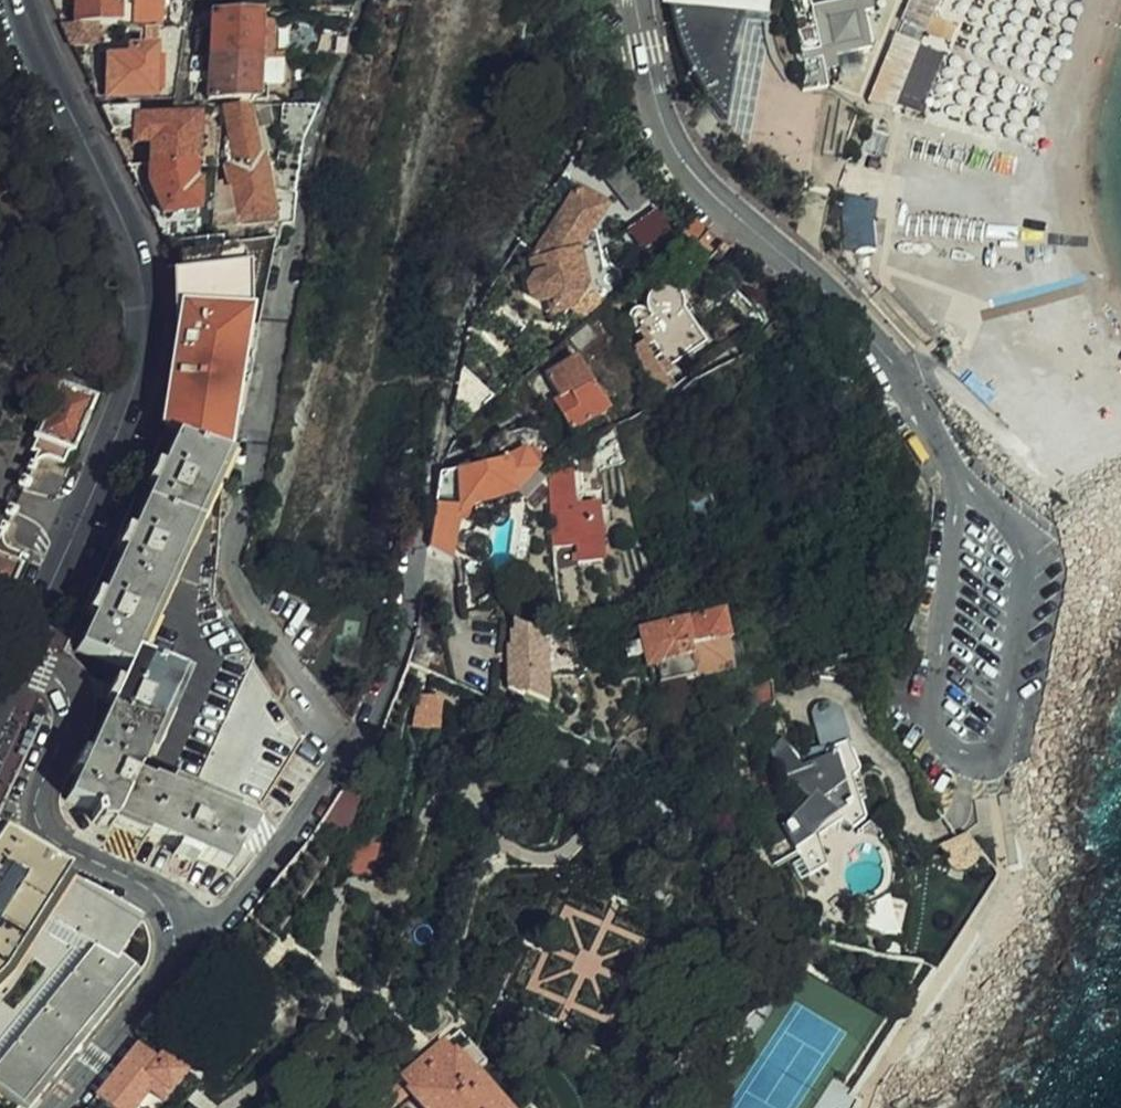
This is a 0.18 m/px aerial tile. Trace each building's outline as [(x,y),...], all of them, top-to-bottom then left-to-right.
[(118,0),(67,0),(67,1),(76,2),(75,26),(93,27),(118,27),(118,0)] [(164,0),(134,0),(133,28),(162,29),(164,0)] [(724,56),(737,11),(763,12),(764,0),(671,0),(684,54),(693,80),(702,97),(710,107),(724,56)] [(875,0),(843,0),(815,5),(822,47),(796,52),(797,59),(824,55),(826,68),(840,66),(837,53),(875,46),(869,11),(877,9),(875,0)] [(902,22),(927,32),(941,0),(911,0),(902,22)] [(212,54),(258,58),(259,17),(214,15),(212,54)] [(61,26),(68,41),(92,41),(93,27),(75,26),(61,26)] [(900,36),(874,99),(899,109),(925,47),(900,36)] [(107,98),(151,100),(152,54),(129,53),(128,60),(109,60),(107,98)] [(257,98),(258,58),(212,54),(211,95),(257,98)] [(826,68),(824,55),(797,59),(803,89),(829,84),(826,68)] [(737,57),(724,56),(710,107),(718,116),(725,121),(737,57)] [(291,221),(294,211),(286,209),(287,193),(296,194),(296,186),(306,142),(320,109),(286,107),(278,192),(271,191),(263,161),(260,161),(247,112),(226,112),(229,168),(231,187),(233,198),(217,200),(216,228),(291,221)] [(151,167),(192,167),(191,152),(195,151),(195,123),(137,120),(136,112),(101,110),(110,131),(136,133),(136,147),(151,148),(151,167)] [(174,320),(243,328),(274,242),(197,241),(197,187),(192,186),(192,167),(151,167),(150,184),(164,214),(170,214),(170,273),(173,296),(174,320)] [(218,189),(217,200),(233,198),(231,187),(218,189)] [(294,211),(295,205),(296,194),(287,193),(286,209),(294,211)] [(576,255),(602,214),(576,197),(530,266),(534,282),(528,290),(529,302),(539,308),(546,305),(550,317),(567,311),(585,291),(576,255)] [(836,218),(841,248),(874,246),(874,201),(854,200),(852,216),(836,218)] [(646,392),(662,397),(674,389),(662,367),(649,347),(656,343),(670,367),(705,345),(682,308),(680,299),(674,292),(663,289),(655,292),(651,299),(650,307),(654,317),(652,318),(649,316),(644,319),(644,323),(644,326),(651,336),(631,349),(654,386),(646,392)] [(213,458),(220,462),(227,465),(243,328),(174,320),(168,379),(162,433),(213,458)] [(596,339),(588,329),(570,343),(579,352),(596,339)] [(569,411),(563,414),(572,430),(606,412),(577,359),(547,374),(561,395),(569,411)] [(96,403),(61,387),(37,438),(41,441),(36,452),(65,465),(70,453),(73,454),(96,403)] [(554,400),(563,414),(569,411),(561,395),(554,400)] [(191,793),(252,665),(212,600),(220,462),(213,458),(173,442),(151,491),(116,567),(77,651),(123,672),(66,801),(93,814),(92,817),(94,825),(102,819),(112,823),(145,838),(173,851),(172,858),(192,867),(196,861),(225,874),(239,846),(248,826),(232,818),(188,798),(191,793)] [(441,477),(430,554),(451,563),(457,523),(475,519),(477,506),(513,497),(514,494),(535,474),(524,453),(454,476),(441,477)] [(604,562),(600,503),(576,504),(574,486),(552,487),(558,549),(579,548),(580,564),(604,562)] [(21,569),(19,569),(23,558),(0,548),(0,614),(21,569)] [(662,686),(734,671),(727,646),(733,644),(726,617),(644,632),(655,679),(661,678),(662,686)] [(547,680),(586,679),(574,663),(571,665),(555,646),(549,649),(545,641),(519,628),(519,635),(515,636),(515,674),(510,675),(511,692),(521,696),(515,708),(547,722),(547,680)] [(727,646),(734,671),(751,668),(745,641),(733,644),(727,646)] [(439,736),(443,702),(419,700),(415,733),(439,736)] [(830,745),(850,738),(841,714),(835,709),(828,707),(819,709),(813,718),(822,748),(795,757),(803,770),(826,762),(825,751),(830,745)] [(852,746),(850,738),(830,745),(825,751),(826,762),(803,770),(795,757),(788,752),(775,761),(783,790),(793,785),(808,799),(797,813),(785,827),(802,859),(810,875),(828,868),(820,837),(847,821),(855,831),(867,824),(850,775),(858,770),(848,748),(852,746)] [(793,785),(783,790),(788,802),(797,813),(808,799),(793,785)] [(361,800),(346,790),(317,832),(350,840),(361,800)] [(234,812),(191,793),(188,798),(232,818),(234,812)] [(145,838),(112,823),(110,829),(142,844),(145,838)] [(255,828),(248,826),(239,846),(245,849),(255,828)] [(21,1106),(49,1072),(77,1037),(105,1003),(133,969),(119,957),(138,927),(0,838),(0,1089),(21,1106)] [(988,863),(969,839),(959,843),(943,850),(946,859),(960,859),(967,861),(979,869),(988,863)] [(378,847),(350,840),(342,871),(370,877),(378,847)] [(801,880),(810,875),(802,859),(793,864),(801,880)] [(904,949),(917,907),(905,903),(895,916),(886,944),(904,949)] [(139,974),(133,969),(105,1003),(112,1009),(118,1002),(139,974)] [(112,1009),(105,1003),(77,1037),(84,1044),(112,1009)] [(84,1044),(77,1037),(49,1072),(56,1078),(69,1062),(84,1044)] [(461,1053),(476,1073),(486,1063),(471,1045),(461,1053)] [(91,1107),(95,1107),(100,1102),(108,1107),(137,1107),(149,1093),(166,1106),(188,1077),(163,1058),(160,1063),(138,1046),(91,1107)] [(476,1073),(461,1053),(412,1092),(425,1107),(505,1107),(476,1073)] [(56,1078),(49,1072),(21,1106),(24,1107),(31,1107),(56,1078)] [(404,1081),(369,1107),(392,1107),(412,1092),(404,1081)]
